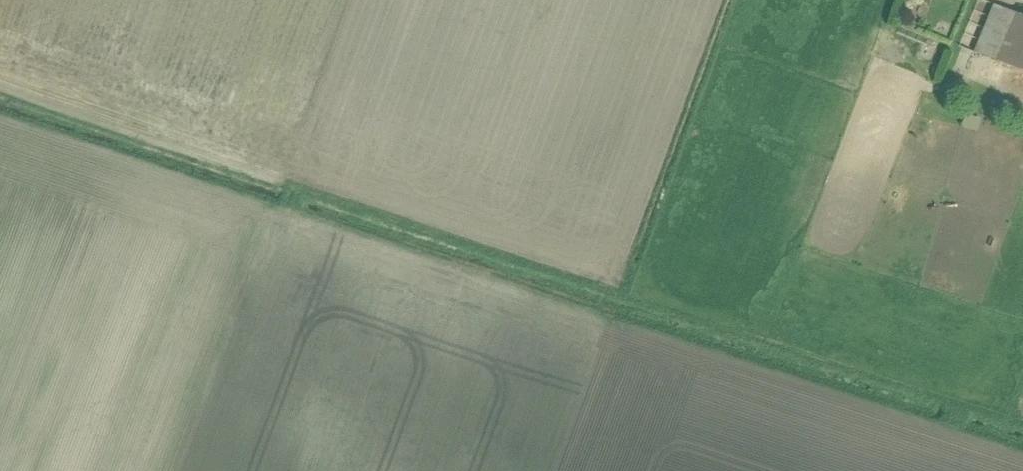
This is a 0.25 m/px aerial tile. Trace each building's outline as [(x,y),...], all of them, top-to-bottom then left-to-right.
[(998,6),(979,53),(1022,71),(1022,16),(998,6)]
